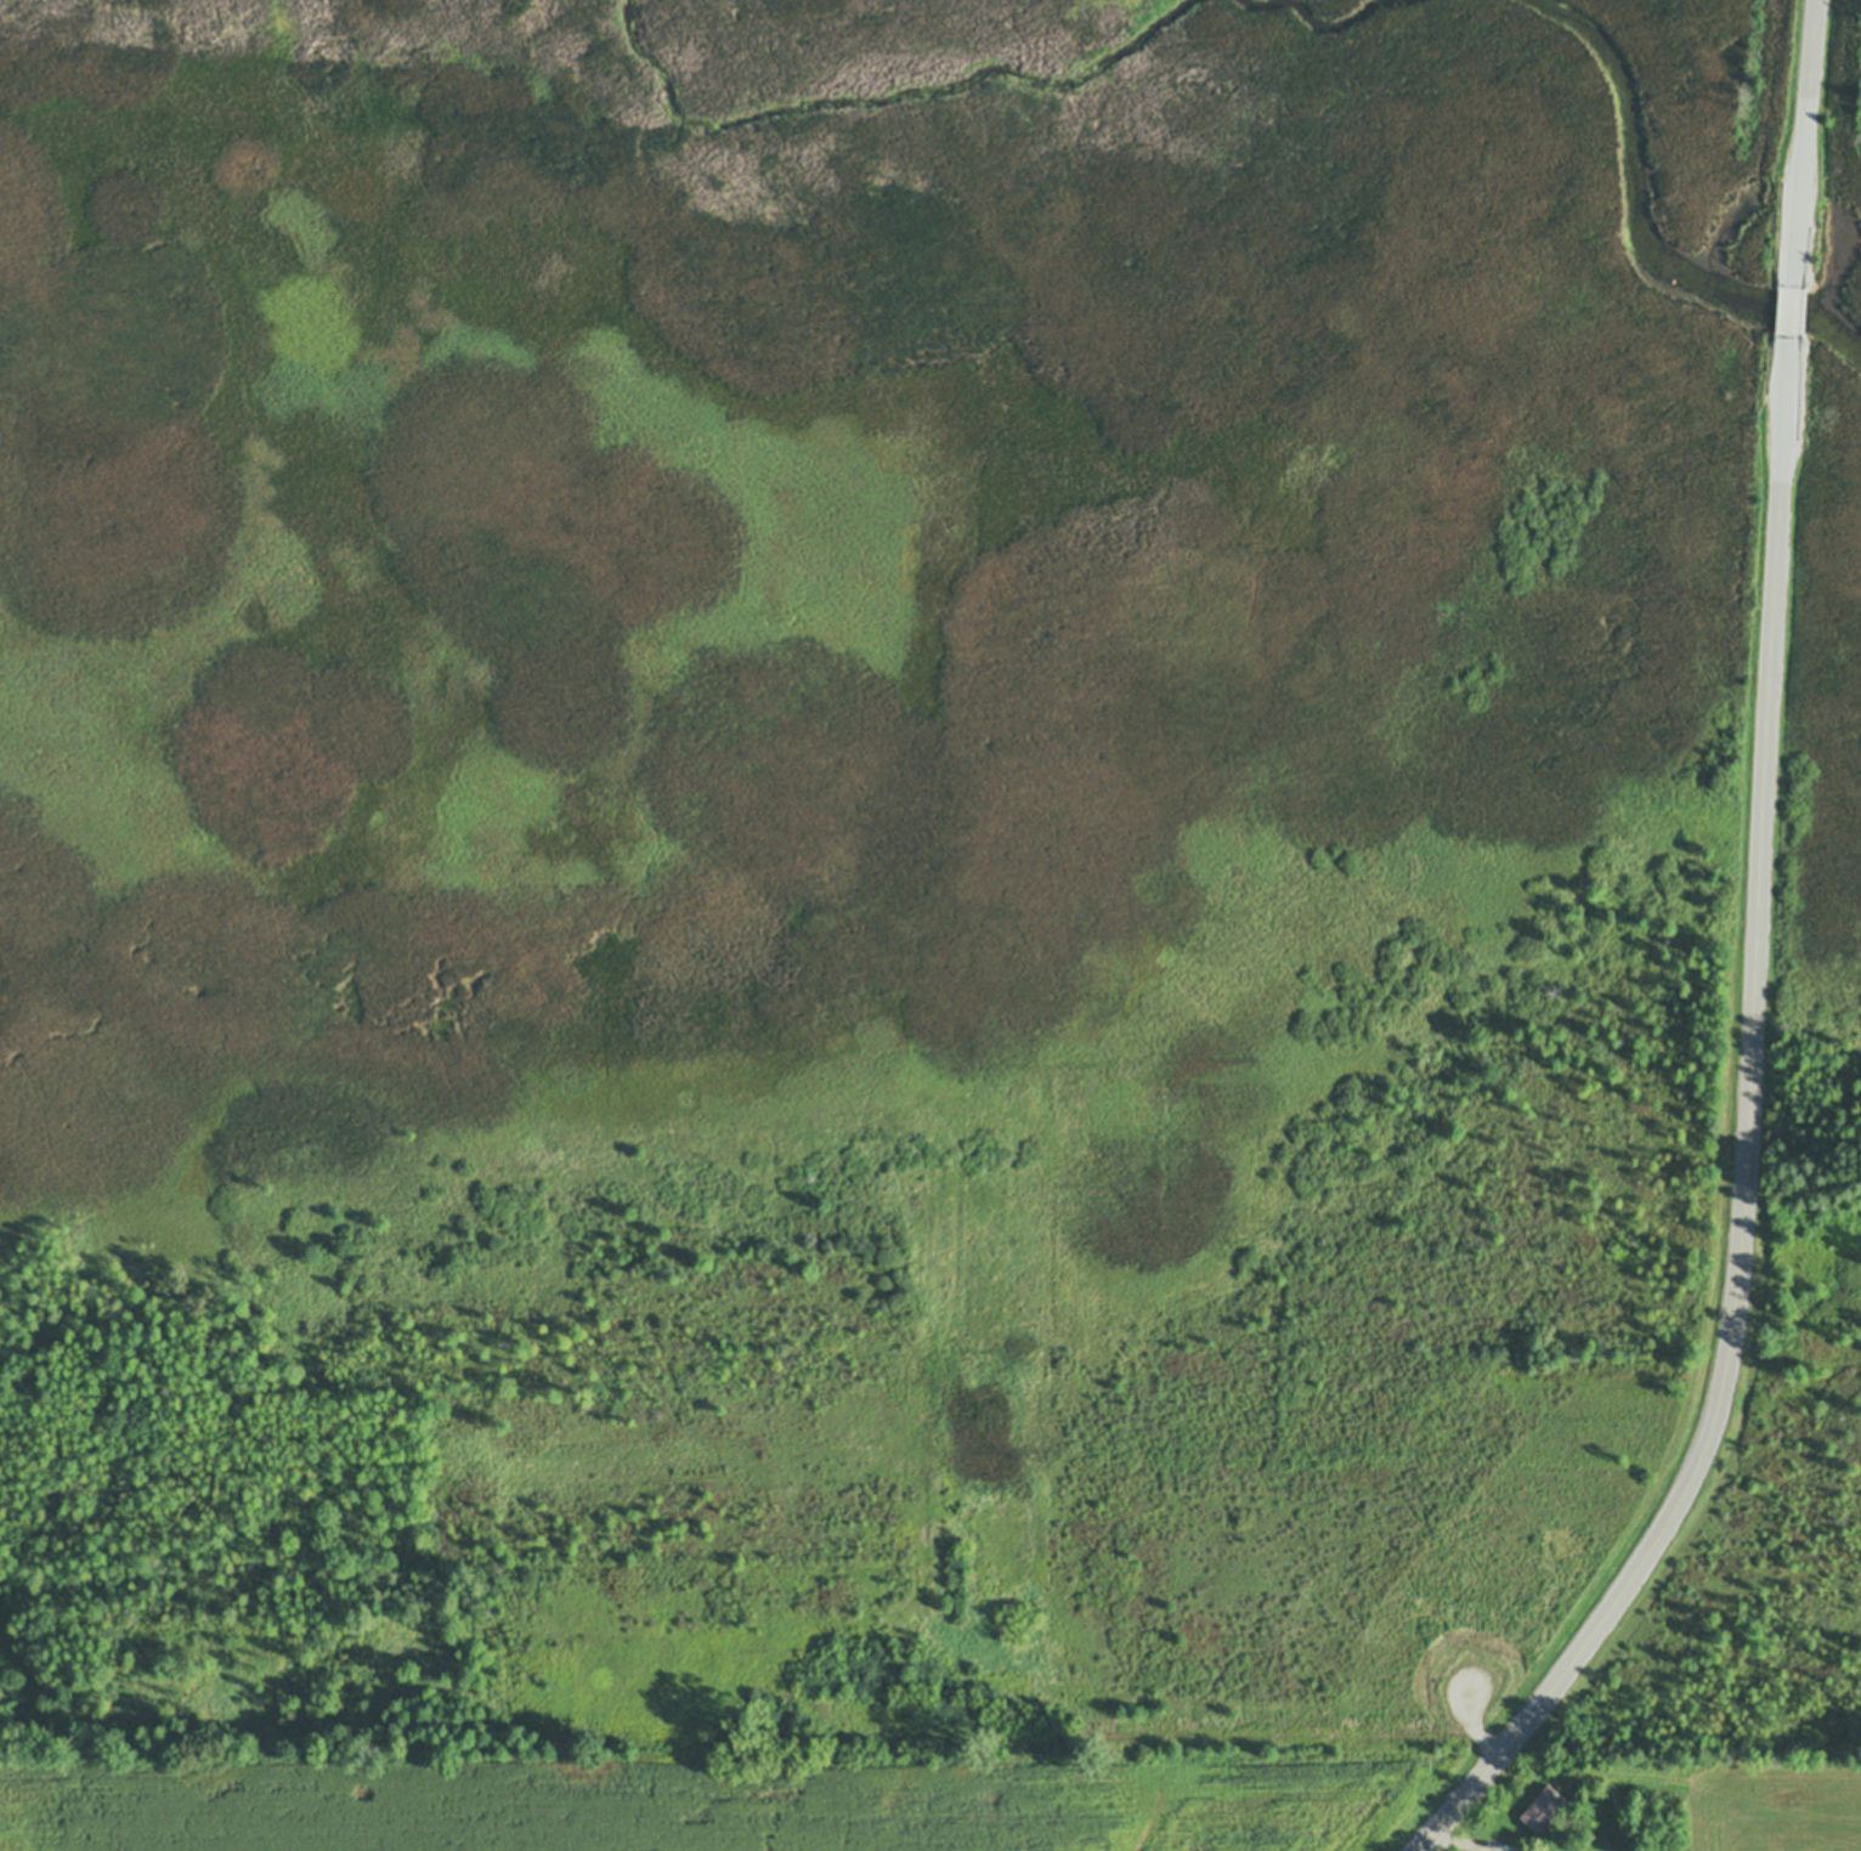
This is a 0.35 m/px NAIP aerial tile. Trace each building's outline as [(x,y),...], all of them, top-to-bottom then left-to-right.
[(1539,1833),(1520,1816),(1542,1790),(1548,1784),(1568,1800),(1561,1808),(1539,1833)]
